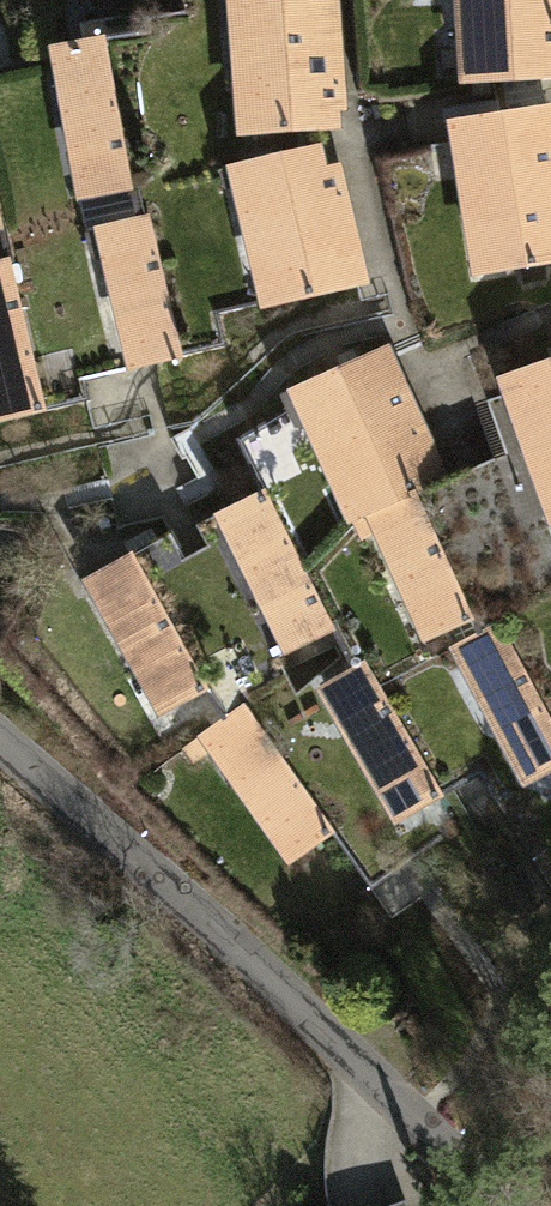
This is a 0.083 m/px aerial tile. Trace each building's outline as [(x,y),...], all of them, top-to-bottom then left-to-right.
[(245,134),(321,129),(320,112),(331,111),(339,102),(338,78),(333,78),(329,0),(236,0),(245,134)] [(468,83),(550,79),(550,0),(464,0),(468,83)] [(59,56),(35,62),(68,202),(166,185),(174,195),(190,192),(187,177),(213,172),(185,10),(143,17),(145,29),(127,33),(123,14),(79,22),(82,41),(58,45),(59,56)] [(456,121),(481,276),(550,264),(550,131),(547,106),(456,121)] [(302,151),(217,170),(240,308),(267,302),(269,306),(358,284),(337,199),(342,198),(336,173),(326,168),(308,173),(302,151)] [(171,211),(91,230),(95,249),(108,247),(136,368),(225,346),(218,314),(240,308),(217,170),(213,172),(187,177),(190,192),(174,195),(171,211)] [(0,261),(0,420),(90,401),(66,302),(70,302),(64,278),(56,274),(48,273),(35,275),(29,254),(0,261)] [(287,409),(278,415),(337,534),(354,517),(413,490),(443,475),(414,409),(411,410),(399,383),(395,384),(379,350),(281,395),(287,409)] [(487,401),(495,424),(484,429),(494,458),(479,464),(513,538),(550,525),(550,360),(506,376),(510,392),(487,401)] [(263,492),(196,526),(257,634),(278,624),(291,651),(375,610),(337,534),(278,415),(237,438),(263,492)] [(394,623),(419,665),(518,611),(520,610),(480,526),(483,524),(471,496),(458,495),(444,502),(435,483),(415,493),(413,490),(354,517),(337,534),(375,610),(383,628),(394,623)] [(195,576),(170,532),(91,577),(166,711),(246,667),(214,610),(219,608),(199,574),(195,576)] [(538,601),(549,622),(529,633),(518,611),(419,665),(482,772),(498,801),(550,771),(550,596),(538,601)] [(297,695),(295,697),(410,862),(462,824),(441,798),(482,772),(394,623),(383,628),(393,645),(300,698),(297,695)] [(410,862),(295,697),(274,712),(262,691),(183,748),(193,760),(215,745),(296,857),(333,832),(370,889),(410,862)]
